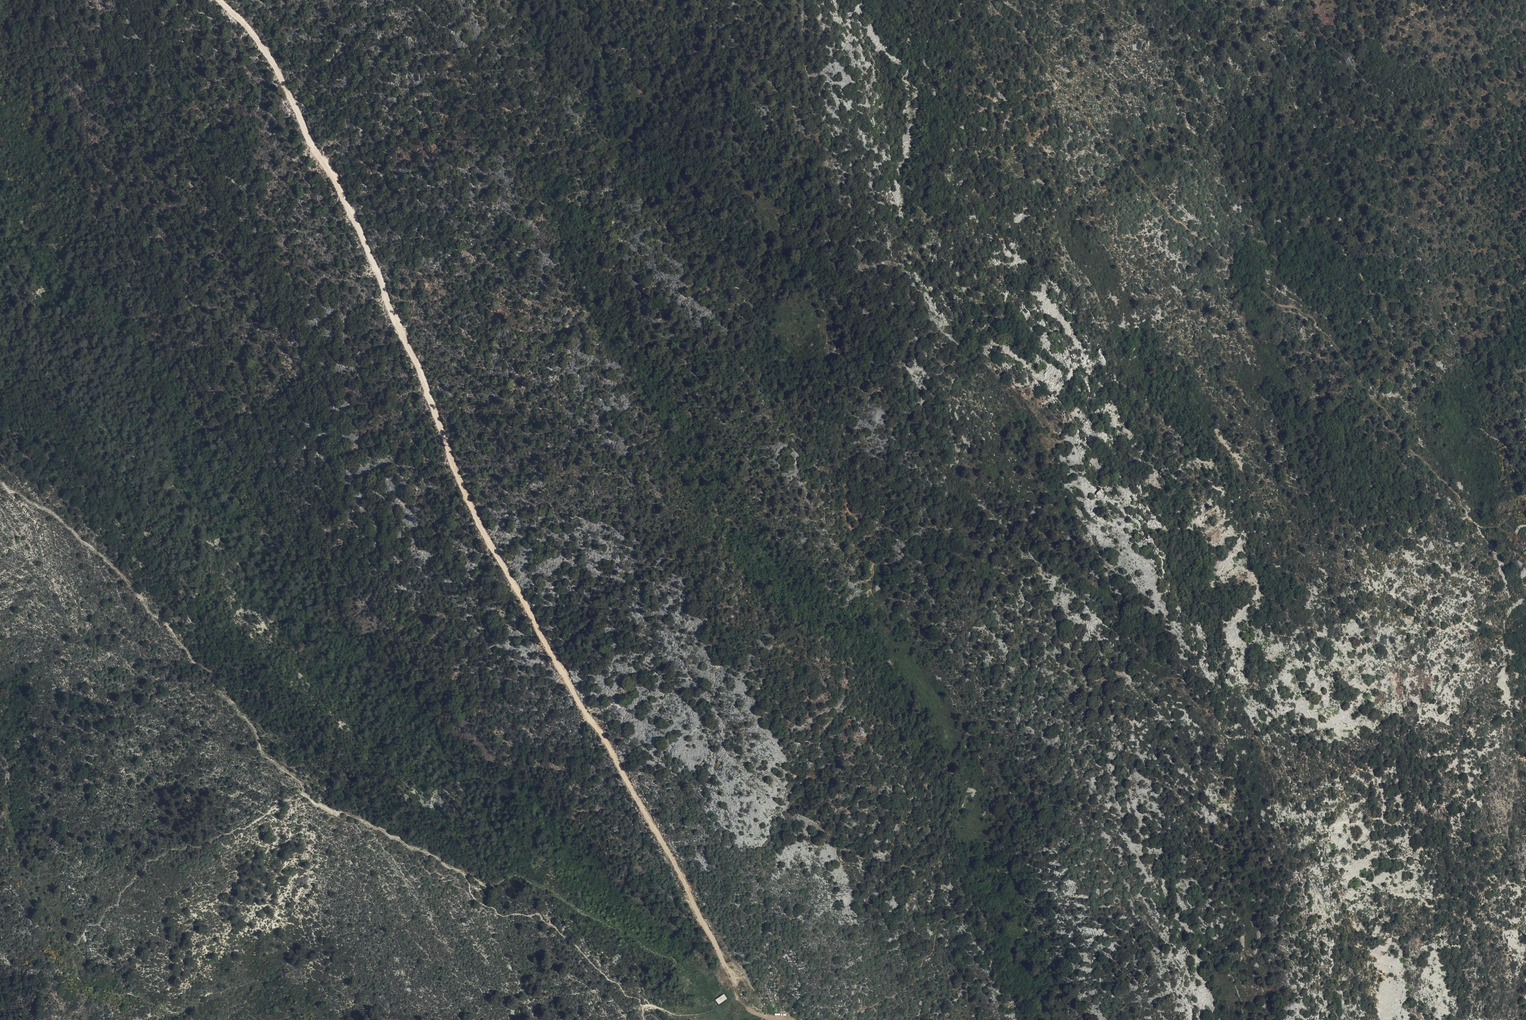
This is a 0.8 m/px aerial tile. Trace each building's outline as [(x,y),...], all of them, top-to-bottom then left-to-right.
[(719,1004),(727,999),(724,994),(715,1000),(719,1004)]
